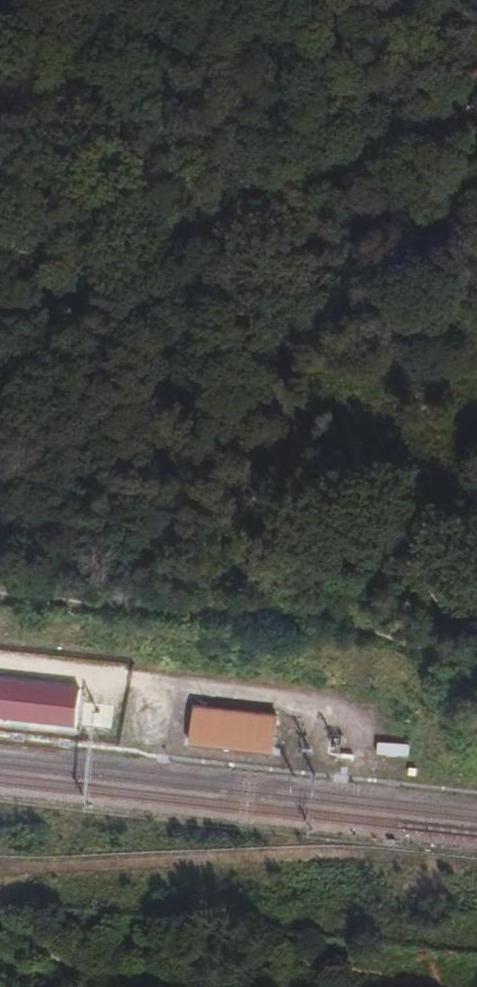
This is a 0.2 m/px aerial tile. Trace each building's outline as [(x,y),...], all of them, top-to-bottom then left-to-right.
[(79,730),(84,690),(0,680),(0,721),(79,730)] [(194,706),(189,746),(273,755),(277,716),(194,706)]
